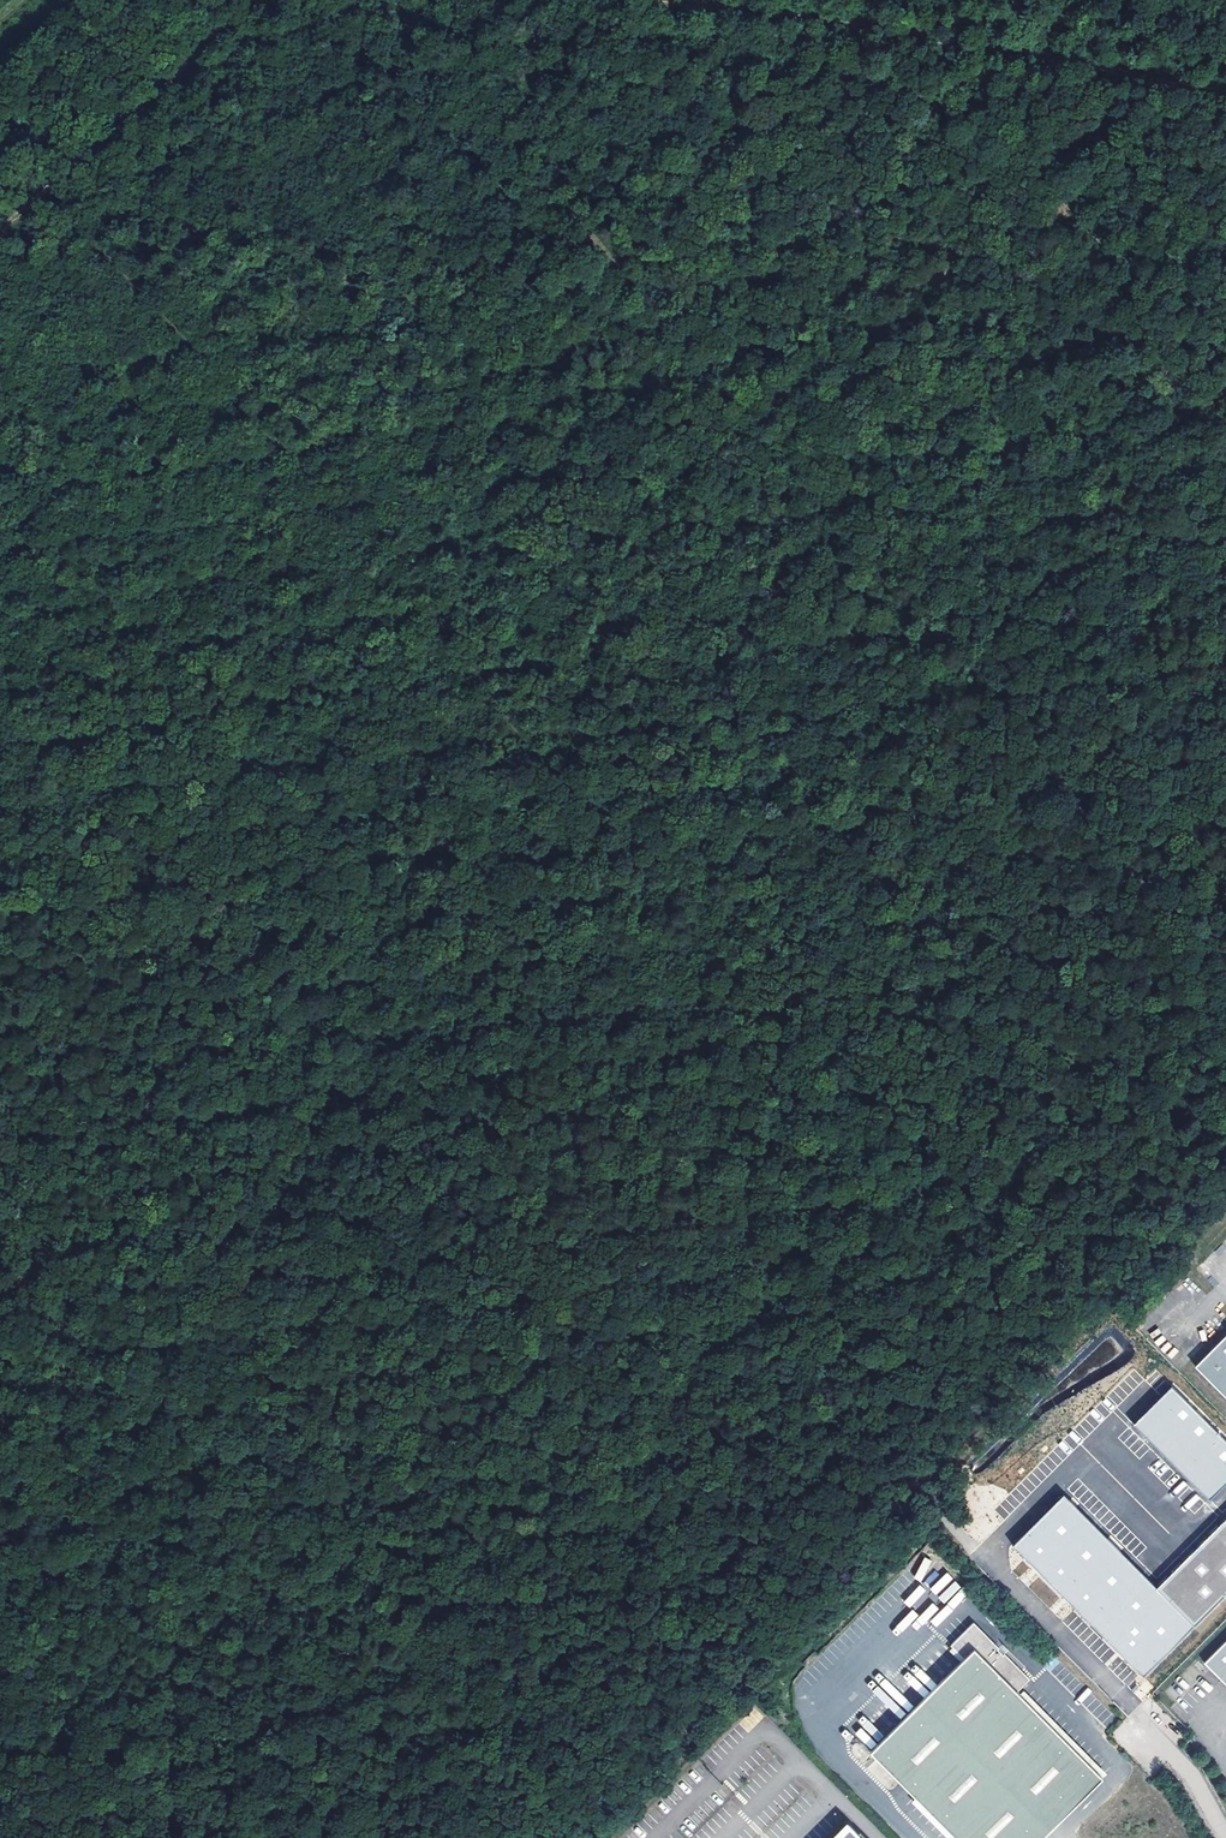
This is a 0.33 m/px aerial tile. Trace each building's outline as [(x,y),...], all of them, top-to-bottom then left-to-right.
[(1225,1401),(1225,1337),(1194,1369),(1225,1401)] [(1132,1426),(1206,1501),(1225,1482),(1225,1442),(1172,1387),(1132,1426)] [(1184,1504),(1193,1514),(1204,1503),(1195,1494),(1184,1504)] [(1156,1588),(1064,1495),(1012,1546),(1142,1678),(1225,1595),(1225,1520),(1156,1588)] [(870,1749),(956,1837),(1041,1837),(1102,1779),(1018,1692),(1022,1688),(1031,1679),(1005,1654),(1004,1655),(999,1650),(1000,1648),(975,1622),(952,1645),(965,1658),(961,1661),(870,1749)] [(1204,1664),(1225,1686),(1225,1642),(1204,1664)] [(952,1645),(949,1648),(961,1661),(965,1658),(952,1645)] [(1000,1648),(999,1650),(1004,1655),(1005,1654),(1009,1650),(1004,1645),(1000,1648)] [(1106,1775),(1022,1688),(1018,1692),(1102,1779),(1106,1775)] [(863,1727),(856,1731),(867,1750),(875,1745),(863,1727)] [(833,1837),(861,1837),(847,1824),(833,1837)]
